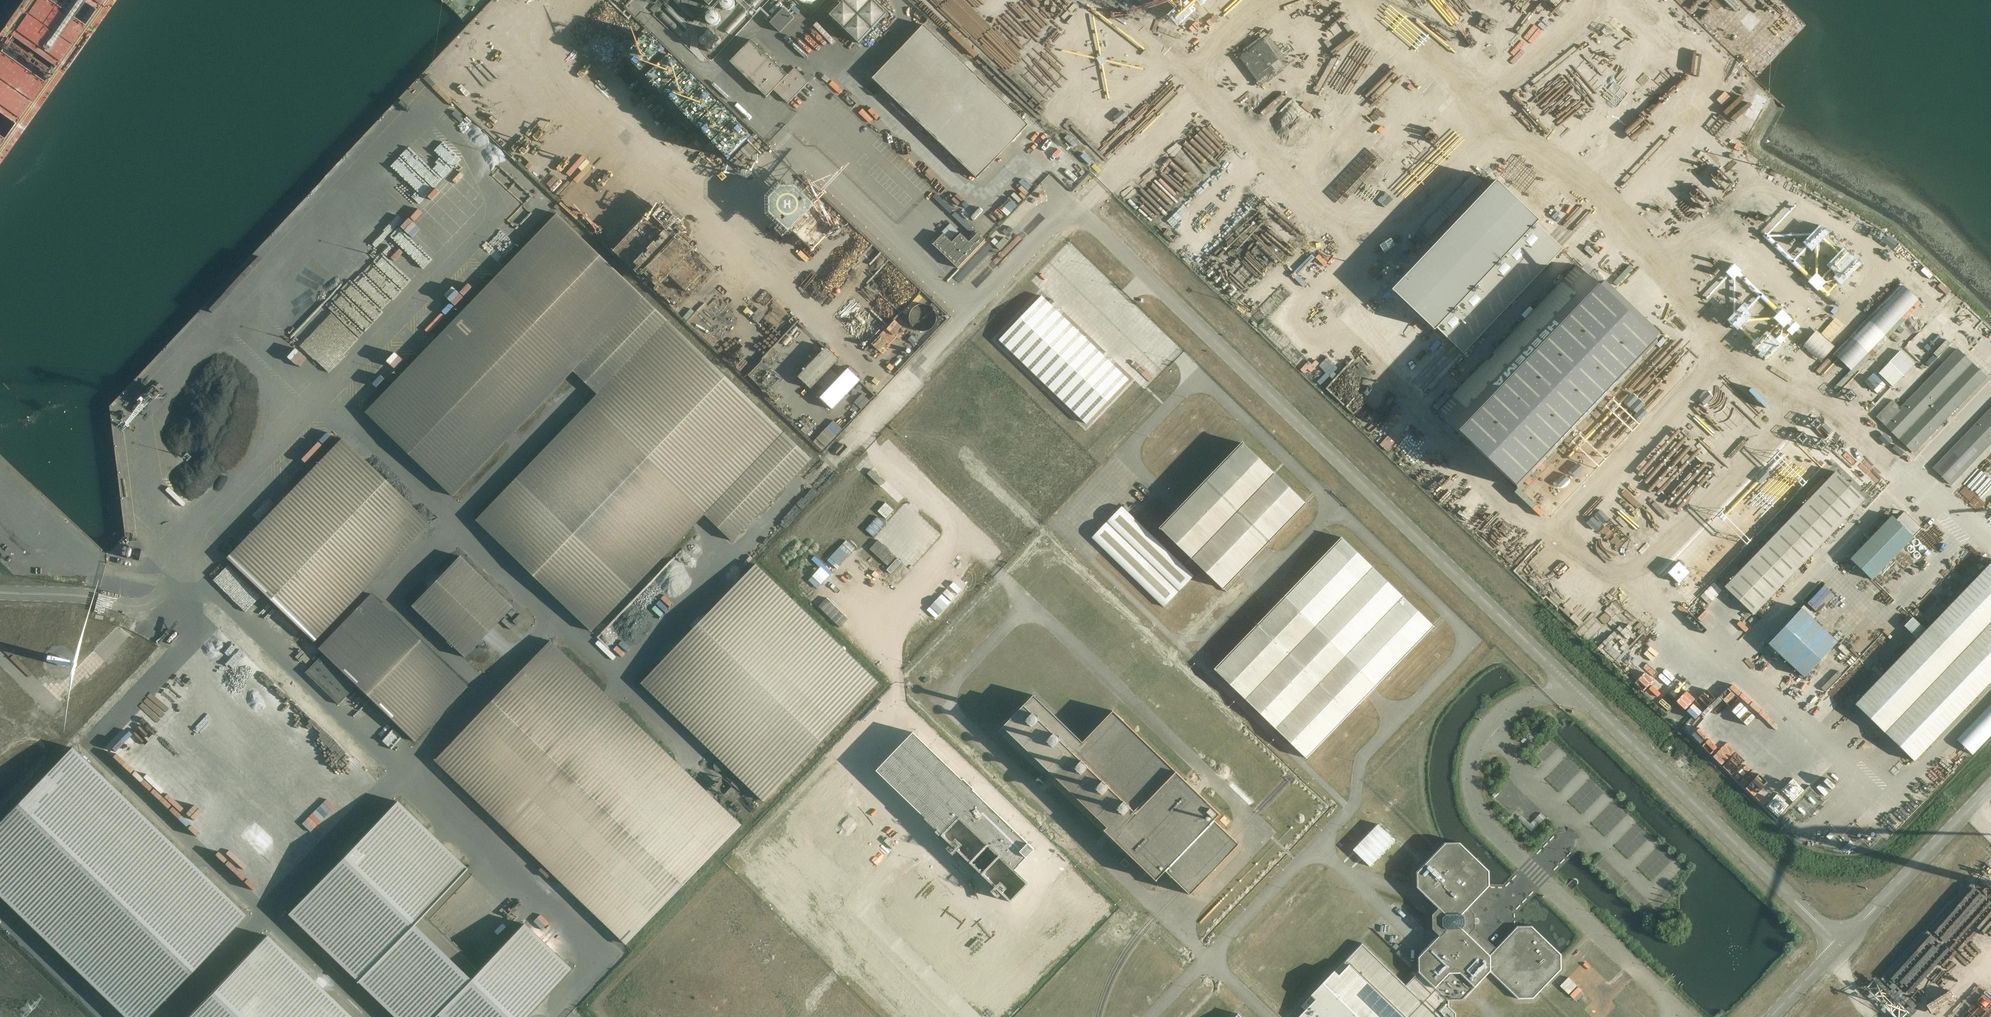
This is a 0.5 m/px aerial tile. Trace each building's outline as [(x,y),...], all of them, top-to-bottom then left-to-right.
[(1422,14),(1430,6),(1425,0),(1416,8),(1422,14)] [(770,22),(780,32),(794,18),(784,8),(770,22)] [(577,24),(581,27),(586,21),(582,18),(577,24)] [(1500,37),(1508,31),(1503,24),(1495,30),(1500,37)] [(923,25),(872,78),(977,178),(1028,125),(923,25)] [(1396,25),(1392,30),(1398,35),(1402,30),(1396,25)] [(835,51),(844,43),(833,30),(824,38),(835,51)] [(730,62),(731,64),(748,79),(746,81),(753,88),(755,86),(766,97),(773,90),(788,103),(809,81),(794,68),(800,62),(791,54),(779,66),(751,40),(730,62)] [(1458,56),(1461,62),(1468,59),(1465,53),(1458,56)] [(1295,66),(1299,60),(1293,55),(1288,60),(1295,66)] [(1356,63),(1361,69),(1368,62),(1363,56),(1356,63)] [(1631,67),(1644,80),(1654,70),(1641,57),(1631,67)] [(1563,76),(1575,83),(1584,69),(1573,61),(1563,76)] [(1420,84),(1413,87),(1417,95),(1423,92),(1420,84)] [(1328,88),(1323,94),(1329,99),(1334,94),(1328,88)] [(437,102),(443,96),(437,91),(432,98),(437,102)] [(854,98),(851,102),(859,110),(863,107),(854,98)] [(1396,110),(1401,107),(1397,100),(1392,104),(1396,110)] [(1108,111),(1121,110),(1120,101),(1107,102),(1108,111)] [(1363,136),(1368,133),(1363,123),(1357,126),(1363,136)] [(750,126),(742,134),(746,138),(754,130),(750,126)] [(1066,134),(1061,140),(1072,151),(1078,145),(1066,134)] [(1174,141),(1183,142),(1184,136),(1176,134),(1174,141)] [(513,143),(518,148),(525,140),(520,136),(513,143)] [(1106,150),(1113,143),(1107,138),(1101,145),(1106,150)] [(755,141),(751,145),(763,157),(766,153),(755,141)] [(475,152),(466,158),(471,166),(480,160),(475,152)] [(1546,173),(1557,162),(1548,153),(1537,164),(1546,173)] [(514,158),(507,163),(511,169),(518,164),(514,158)] [(1170,169),(1179,169),(1179,158),(1170,158),(1170,169)] [(739,166),(746,171),(750,165),(743,161),(739,166)] [(736,171),(726,182),(734,189),(744,178),(736,171)] [(788,184),(805,201),(816,190),(799,172),(788,184)] [(1076,172),(1067,180),(1071,184),(1080,176),(1076,172)] [(1472,175),(1451,197),(1458,204),(1479,182),(1472,175)] [(1537,220),(1495,180),(1391,290),(1432,330),(1435,328),(1462,354),(1562,249),(1535,223),(1537,220)] [(1012,182),(987,207),(995,215),(1020,190),(1012,182)] [(879,187),(873,198),(882,203),(888,192),(879,187)] [(1438,206),(1445,212),(1449,206),(1443,201),(1438,206)] [(1420,221),(1429,229),(1440,218),(1431,210),(1420,221)] [(573,371),(644,297),(557,213),(366,412),(452,496),(562,382),(573,371)] [(995,240),(999,245),(1008,237),(1004,232),(995,240)] [(958,268),(985,240),(978,233),(969,242),(960,233),(952,242),(943,233),(933,244),(958,268)] [(1405,248),(1410,242),(1402,234),(1396,239),(1405,248)] [(1409,248),(1416,254),(1427,241),(1420,235),(1409,248)] [(1595,246),(1599,250),(1606,243),(1602,239),(1595,246)] [(1618,267),(1621,262),(1612,255),(1609,260),(1618,267)] [(1815,262),(1804,272),(1816,285),(1827,275),(1815,262)] [(1576,265),(1437,411),(1517,488),(1657,342),(1652,338),(1657,334),(1656,333),(1656,334),(1638,317),(1636,318),(1619,300),(1617,302),(1599,284),(1598,286),(1576,265)] [(1290,288),(1304,273),(1297,266),(1282,281),(1290,288)] [(1217,284),(1231,297),(1247,280),(1233,268),(1217,284)] [(253,288),(246,297),(259,308),(266,299),(253,288)] [(1086,423),(1128,379),(1113,364),(1103,354),(1061,314),(1051,304),(1041,295),(999,340),(1007,347),(1010,350),(1075,413),(1078,416),(1086,423)] [(1821,301),(1830,309),(1834,304),(1826,296),(1821,301)] [(577,415),(476,520),(535,577),(544,585),(565,606),(575,616),(591,631),(693,526),(703,516),(704,514),(732,541),(747,526),(756,516),(785,486),(796,475),(811,459),(644,297),(573,371),(580,377),(592,389),(598,394),(587,405),(586,406),(577,415)] [(1810,311),(1818,302),(1814,299),(1806,307),(1810,311)] [(243,315),(251,321),(253,318),(245,312),(243,315)] [(1905,334),(1909,339),(1930,322),(1925,317),(1905,334)] [(866,324),(855,338),(860,342),(871,329),(866,324)] [(1950,342),(1934,327),(1913,349),(1929,364),(1950,342)] [(911,335),(908,340),(912,344),(916,339),(911,335)] [(295,354),(303,345),(297,339),(289,348),(295,354)] [(1417,356),(1426,348),(1420,341),(1410,349),(1417,356)] [(1895,341),(1886,350),(1904,368),(1913,358),(1895,341)] [(1681,377),(1689,368),(1663,344),(1650,359),(1664,372),(1658,379),(1657,377),(1654,380),(1664,389),(1677,374),(1681,377)] [(811,388),(839,359),(825,346),(797,376),(811,388)] [(1318,381),(1336,364),(1321,349),(1304,366),(1318,381)] [(1892,399),(1875,416),(1913,452),(1986,376),(1957,349),(1900,408),(1892,399)] [(1636,387),(1622,402),(1638,416),(1655,397),(1646,389),(1657,377),(1643,365),(1629,380),(1636,387)] [(1340,366),(1325,382),(1354,410),(1369,394),(1340,366)] [(847,367),(819,397),(833,409),(861,379),(847,367)] [(1881,375),(1885,385),(1895,381),(1890,371),(1881,375)] [(1724,383),(1732,391),(1743,379),(1736,372),(1724,383)] [(1877,392),(1884,383),(1880,379),(1872,389),(1877,392)] [(267,396),(197,475),(224,499),(226,500),(232,493),(231,480),(235,484),(236,491),(241,489),(243,480),(246,483),(253,475),(261,477),(263,469),(274,468),(286,462),(279,448),(313,410),(312,403),(287,381),(277,393),(277,395),(274,395),(290,399),(284,401),(285,406),(286,408),(284,417),(279,418),(277,413),(275,419),(269,417),(267,396)] [(1739,399),(1745,396),(1740,387),(1734,390),(1739,399)] [(1861,396),(1866,403),(1876,394),(1871,388),(1861,396)] [(1378,419),(1387,409),(1372,394),(1362,404),(1378,419)] [(1933,468),(1950,484),(1990,441),(1990,407),(1933,468)] [(1603,411),(1585,430),(1599,443),(1617,425),(1603,411)] [(1384,439),(1390,446),(1399,438),(1393,431),(1384,439)] [(1410,449),(1419,440),(1412,434),(1403,442),(1410,449)] [(341,438),(290,491),(225,558),(312,641),(427,522),(341,438)] [(1568,441),(1559,451),(1568,459),(1577,449),(1568,441)] [(1160,528),(1222,588),(1227,592),(1238,580),(1241,577),(1237,573),(1267,542),(1305,502),(1243,443),(1185,502),(1179,509),(1175,513),(1160,528)] [(1841,449),(1834,459),(1853,471),(1859,462),(1841,449)] [(1583,455),(1581,458),(1588,466),(1591,463),(1583,455)] [(1448,461),(1445,464),(1453,471),(1456,467),(1448,461)] [(1417,468),(1423,477),(1432,470),(1425,462),(1417,468)] [(880,486),(884,481),(871,469),(867,473),(880,486)] [(1864,499),(1835,471),(1724,586),(1753,614),(1864,499)] [(1955,482),(1959,487),(1968,478),(1964,473),(1955,482)] [(1610,478),(1604,485),(1610,490),(1616,483),(1610,478)] [(1552,501),(1565,487),(1559,481),(1546,495),(1552,501)] [(1122,506),(1092,537),(1104,549),(1163,607),(1193,576),(1133,518),(1122,506)] [(1871,579),(1921,528),(1904,511),(1896,519),(1891,515),(1850,559),(1871,579)] [(1608,522),(1613,526),(1618,520),(1613,516),(1608,522)] [(1376,685),(1433,626),(1341,537),(1301,578),(1270,611),(1214,669),(1306,758),(1365,697),(1370,692),(1376,685)] [(1089,541),(1086,544),(1093,551),(1096,548),(1089,541)] [(458,555),(439,575),(410,606),(463,657),(511,607),(458,555)] [(1854,704),(1913,761),(1982,688),(1990,679),(1990,561),(1923,632),(1917,638),(1854,704)] [(1977,562),(1965,573),(1971,579),(1983,567),(1977,562)] [(764,801),(878,682),(756,564),(641,683),(764,801)] [(1772,654),(1775,650),(1803,677),(1836,641),(1823,629),(1825,627),(1833,634),(1848,617),(1819,589),(1803,605),(1822,624),(1820,626),(1800,608),(1767,643),(1769,645),(1766,648),(1772,654)] [(466,686),(384,607),(370,593),(317,648),(322,654),(355,686),(413,741),(466,686)] [(1706,602),(1697,611),(1705,619),(1714,609),(1706,602)] [(1904,619),(1913,611),(1909,606),(1900,614),(1904,619)] [(515,612),(511,608),(507,613),(510,617),(515,612)] [(523,617),(519,614),(512,621),(515,624),(523,617)] [(1925,630),(1916,621),(1912,617),(1903,625),(1908,630),(1917,638),(1923,632),(1925,630)] [(1605,647),(1622,630),(1615,624),(1599,641),(1605,647)] [(1645,675),(1659,660),(1637,638),(1622,653),(1645,675)] [(746,829),(677,762),(550,640),(435,760),(562,882),(630,948),(746,829)] [(314,662),(304,672),(337,704),(355,686),(322,654),(319,657),(314,662)] [(55,660),(55,661),(55,663),(55,664),(56,665),(57,666),(58,666),(59,666),(61,666),(62,665),(63,664),(63,663),(63,662),(63,660),(62,659),(61,658),(60,658),(59,658),(58,658),(57,658),(56,659),(55,660)] [(1668,680),(1655,694),(1665,703),(1677,689),(1668,680)] [(1695,689),(1685,702),(1695,710),(1705,697),(1695,689)] [(1033,695),(1003,726),(1107,827),(1104,830),(1114,840),(1156,880),(1157,880),(1156,879),(1165,870),(1183,888),(1189,893),(1189,894),(1190,894),(1238,843),(1239,843),(1238,843),(1232,837),(1214,820),(1219,814),(1220,814),(1196,791),(1113,710),(1082,742),(1033,695)] [(1956,739),(1971,754),(1972,755),(1990,735),(1990,703),(1956,739)] [(1723,719),(1712,714),(1711,717),(1696,710),(1687,728),(1697,733),(1695,738),(1714,748),(1718,739),(1715,737),(1723,719)] [(1864,735),(1872,726),(1868,723),(1860,732),(1864,735)] [(1033,849),(912,733),(876,770),(941,834),(940,835),(1010,902),(1028,883),(1013,869),(1033,849)] [(1716,747),(1720,752),(1728,745),(1724,740),(1716,747)] [(0,821),(0,897),(125,1016),(145,1016),(244,914),(71,747),(0,821)] [(1731,751),(1726,748),(1718,758),(1723,762),(1731,751)] [(1042,774),(1036,780),(1041,785),(1047,779),(1042,774)] [(287,914),(394,1016),(522,1016),(569,968),(522,923),(479,968),(422,913),(465,868),(396,801),(287,914)] [(1370,866),(1395,840),(1377,824),(1352,849),(1370,866)] [(1298,1016),(1456,1016),(1456,1012),(1448,1005),(1448,1000),(1462,999),(1465,997),(1470,991),(1474,987),(1489,971),(1491,973),(1518,999),(1533,998),(1561,969),(1561,959),(1561,956),(1561,954),(1531,925),(1516,926),(1495,947),(1475,927),(1474,921),(1474,913),(1468,907),(1489,885),(1489,884),(1489,870),(1459,842),(1444,842),(1437,850),(1416,872),(1416,887),(1433,903),(1438,908),(1435,910),(1432,914),(1432,916),(1432,917),(1432,928),(1435,931),(1438,935),(1430,944),(1425,948),(1420,954),(1418,957),(1418,971),(1405,984),(1362,942),(1330,975),(1328,977),(1305,1001),(1301,1006),(1305,1010),(1298,1016)] [(1129,863),(1124,858),(1120,862),(1125,867),(1129,863)] [(187,1016),(351,1016),(266,935),(187,1016)]
